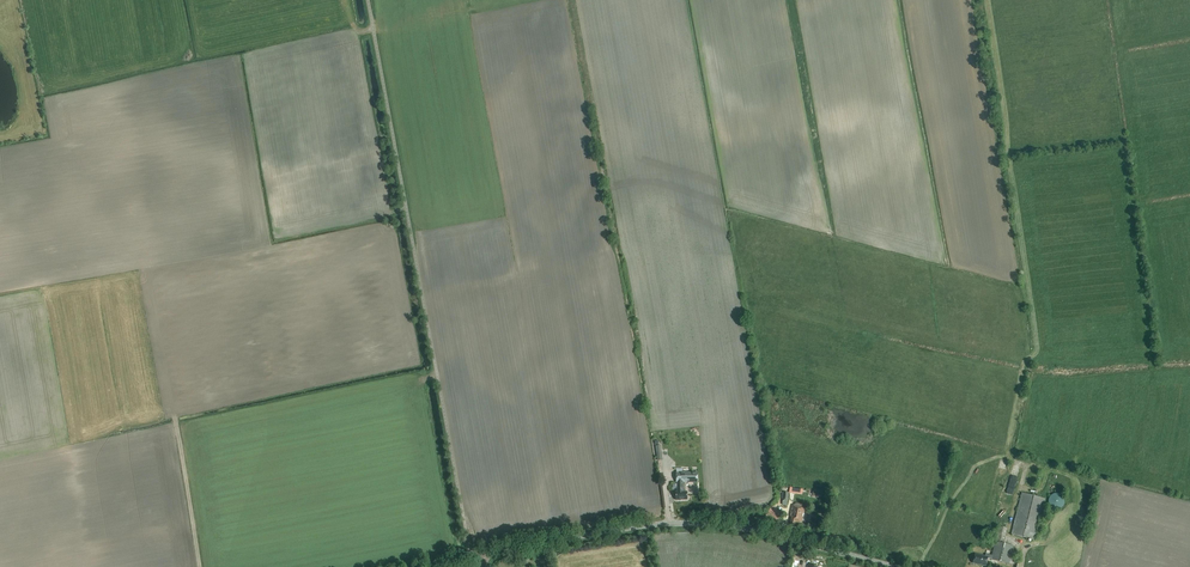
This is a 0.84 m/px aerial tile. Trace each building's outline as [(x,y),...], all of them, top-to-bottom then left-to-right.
[(687,491),(685,491),(685,482),(698,482),(697,472),(683,472),(683,468),(676,468),(676,472),(676,482),(677,482),(677,491),(676,491),(676,499),(677,499),(677,501),(681,501),(681,499),(687,499),(687,491)] [(1027,472),(1011,534),(1034,540),(1050,478),(1027,472)] [(1010,480),(1006,493),(1014,495),(1017,482),(1010,480)] [(1048,499),(1048,501),(1048,503),(1049,504),(1050,506),(1051,507),(1052,508),(1053,509),(1055,509),(1056,509),(1058,509),(1059,509),(1061,508),(1062,507),(1063,506),(1064,504),(1064,503),(1065,501),(1064,499),(1064,498),(1063,497),(1062,495),(1061,495),(1060,494),(1058,493),(1057,493),(1055,493),(1053,494),(1052,494),(1051,495),(1050,497),(1049,498),(1048,499)] [(801,523),(805,508),(792,505),(790,517),(791,517),(790,524),(795,525),(796,522),(801,523)] [(772,507),(765,514),(771,520),(773,518),(776,521),(779,518),(778,518),(780,516),(778,514),(779,514),(772,507)] [(995,541),(1004,543),(1006,536),(1006,535),(1007,527),(999,526),(995,541)] [(1013,546),(1004,543),(995,541),(992,555),(986,554),(985,556),(975,554),(973,563),(986,566),(988,558),(991,559),(1009,564),(1013,546)]
